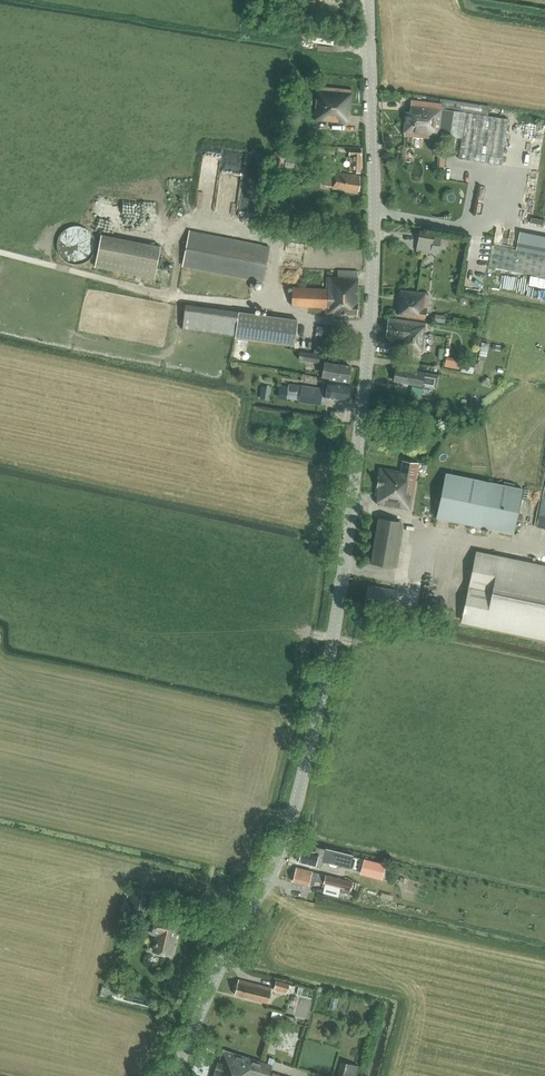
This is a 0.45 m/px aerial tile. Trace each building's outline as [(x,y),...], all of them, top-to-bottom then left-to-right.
[(314,119),(321,120),(322,121),(326,122),(329,120),(346,122),(347,115),(349,115),(351,90),(317,87),(314,119)] [(489,107),(441,100),(440,105),(441,105),(439,135),(462,138),(458,159),(501,165),(508,119),(488,115),(489,107)] [(439,138),(439,135),(441,105),(440,105),(410,101),(409,111),(404,111),(403,136),(439,138)] [(321,145),(320,153),(334,154),(335,147),(321,145)] [(359,172),(360,149),(349,148),(349,154),(350,154),(349,171),(359,172)] [(286,153),(276,151),(273,168),(283,170),(286,153)] [(324,185),(357,190),(359,175),(326,170),(324,185)] [(232,222),(250,225),(254,204),(235,201),(232,222)] [(420,230),(416,251),(431,253),(431,250),(439,252),(441,237),(434,236),(434,232),(420,230)] [(183,266),(263,281),(269,247),(190,231),(183,266)] [(488,266),(544,277),(544,248),(517,242),(516,250),(492,245),(488,266)] [(156,278),(160,256),(100,244),(95,266),(156,278)] [(290,306),(324,307),(324,313),(356,314),(357,286),(355,286),(356,271),(337,271),(336,277),(326,277),(325,289),(291,288),(290,306)] [(400,291),(397,316),(424,320),(425,315),(430,316),(431,308),(426,307),(427,295),(400,291)] [(239,312),(236,337),(294,345),(298,320),(239,312)] [(388,319),(385,336),(402,338),(400,349),(421,352),(425,324),(388,319)] [(478,354),(486,356),(488,343),(480,342),(478,354)] [(241,356),(241,357),(241,358),(242,359),(242,360),(243,360),(243,361),(244,361),(245,361),(246,361),(247,361),(248,361),(248,360),(249,360),(249,359),(250,358),(250,357),(250,356),(250,355),(249,354),(249,353),(248,353),(248,352),(247,352),(246,352),(245,352),(244,352),(243,352),(243,353),(242,353),(242,354),(241,355),(241,356)] [(299,359),(319,363),(320,355),(300,352),(299,359)] [(446,359),(445,366),(459,369),(460,361),(446,359)] [(322,376),(329,378),(347,381),(349,367),(324,363),(322,376)] [(396,368),(393,381),(429,387),(431,374),(396,368)] [(299,400),(299,401),(320,405),(322,397),(348,401),(351,386),(331,383),(331,384),(329,385),(328,389),(330,391),(330,392),(323,390),(323,388),(301,385),(299,400)] [(289,384),(287,398),(299,400),(301,385),(289,384)] [(412,386),(410,395),(422,397),(423,388),(412,386)] [(376,504),(410,510),(415,477),(418,463),(402,461),(401,471),(379,468),(375,495),(377,495),(376,504)] [(537,508),(544,508),(544,468),(538,468),(537,508)] [(487,482),(446,473),(436,517),(513,533),(515,523),(522,489),(514,487),(515,484),(504,481),(503,485),(487,482)] [(401,555),(402,519),(392,519),(391,555),(401,555)] [(461,620),(544,638),(544,567),(475,553),(461,620)] [(368,585),(364,605),(393,610),(397,590),(368,585)] [(322,861),(349,868),(353,855),(326,848),(316,847),(314,852),(302,849),(299,862),(321,867),(322,861)] [(373,861),(364,859),(361,872),(369,874),(373,861)] [(292,875),(291,878),(293,880),(292,881),(308,885),(309,884),(314,885),(315,881),(323,883),(341,888),(340,892),(350,894),(353,882),(296,867),(294,874),(292,875)] [(154,950),(170,954),(178,922),(157,917),(153,933),(158,934),(154,950)] [(235,994),(268,1003),(272,988),(239,979),(235,994)] [(274,989),(287,992),(289,984),(276,981),(274,989)] [(272,1065),(273,1066),(275,1060),(269,1058),(267,1064),(223,1050),(219,1062),(218,1061),(217,1065),(215,1064),(214,1069),(215,1069),(214,1072),(215,1072),(214,1075),(268,1075),(272,1065)] [(341,1061),(337,1075),(355,1075),(358,1065),(341,1061)]
